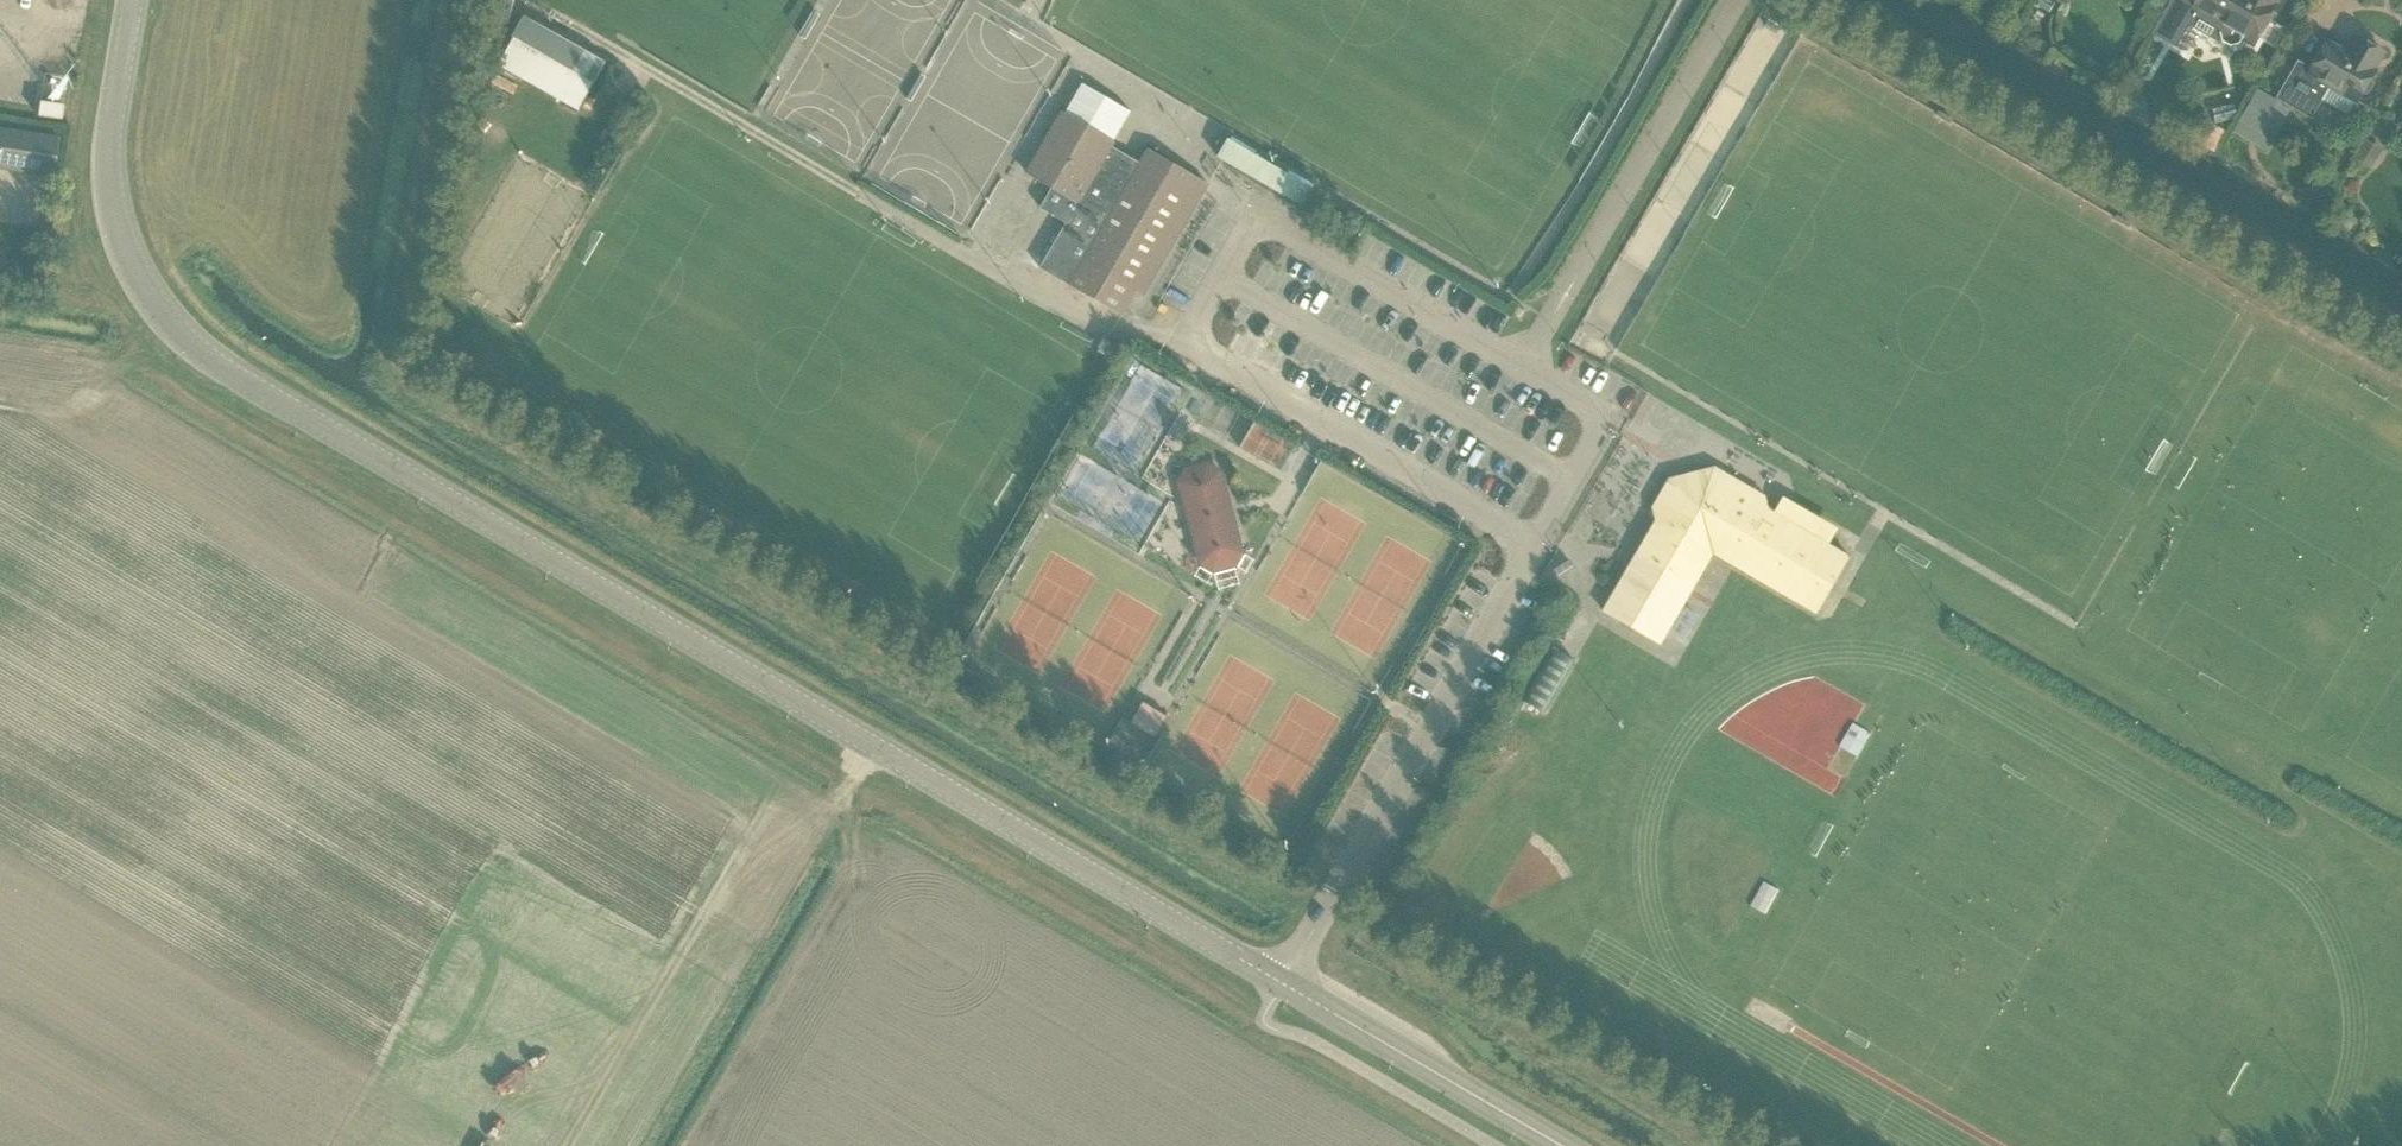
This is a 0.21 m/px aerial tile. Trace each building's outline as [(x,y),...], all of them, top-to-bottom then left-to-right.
[(2153,32),(2176,46),(2189,24),(2231,49),(2241,46),(2244,41),(2254,47),(2278,7),(2275,5),(2278,0),(2199,0),(2193,10),(2193,11),(2175,0),(2172,0),(2153,32)] [(513,34),(595,81),(599,75),(607,61),(561,34),(525,13),(513,34)] [(2300,62),(2279,98),(2312,117),(2323,99),(2349,115),(2357,102),(2359,103),(2364,93),(2368,93),(2374,85),(2371,81),(2378,70),(2376,69),(2385,52),(2361,38),(2351,54),(2329,41),(2312,70),(2300,62)] [(2259,90),(2234,133),(2267,152),(2291,111),(2280,105),(2281,103),(2259,90)] [(63,120),(65,106),(42,102),(40,117),(63,120)] [(1113,148),(1116,143),(1063,112),(1028,173),(1054,188),(1042,208),(1067,224),(1041,268),(1123,316),(1202,181),(1149,150),(1141,164),(1113,148)] [(2204,122),(2194,144),(2216,155),(2226,133),(2204,122)] [(54,178),(60,139),(0,130),(0,170),(54,178)] [(1244,152),(1327,204),(1337,188),(1253,137),(1244,152)] [(2373,168),(2385,149),(2367,139),(2355,157),(2373,168)] [(1520,306),(1516,313),(1522,317),(1526,310),(1520,306)] [(1107,339),(1100,350),(1111,356),(1117,360),(1123,349),(1107,339)] [(1271,423),(1261,448),(1297,462),(1306,438),(1271,423)] [(1188,470),(1180,483),(1202,564),(1215,572),(1236,566),(1244,553),(1222,472),(1209,464),(1188,470)] [(1762,509),(1759,497),(1709,467),(1671,476),(1663,478),(1646,507),(1649,520),(1630,553),(1636,556),(1604,612),(1662,647),(1695,589),(1688,585),(1707,553),(1809,614),(1843,556),(1762,509)] [(1173,507),(1164,521),(1179,530),(1187,516),(1173,507)] [(1567,655),(1556,649),(1546,666),(1525,701),(1546,713),(1576,661),(1567,655)] [(1156,738),(1170,717),(1145,702),(1132,722),(1156,738)] [(1860,758),(1873,735),(1854,724),(1841,747),(1860,758)] [(1767,914),(1780,891),(1765,882),(1752,905),(1767,914)]
